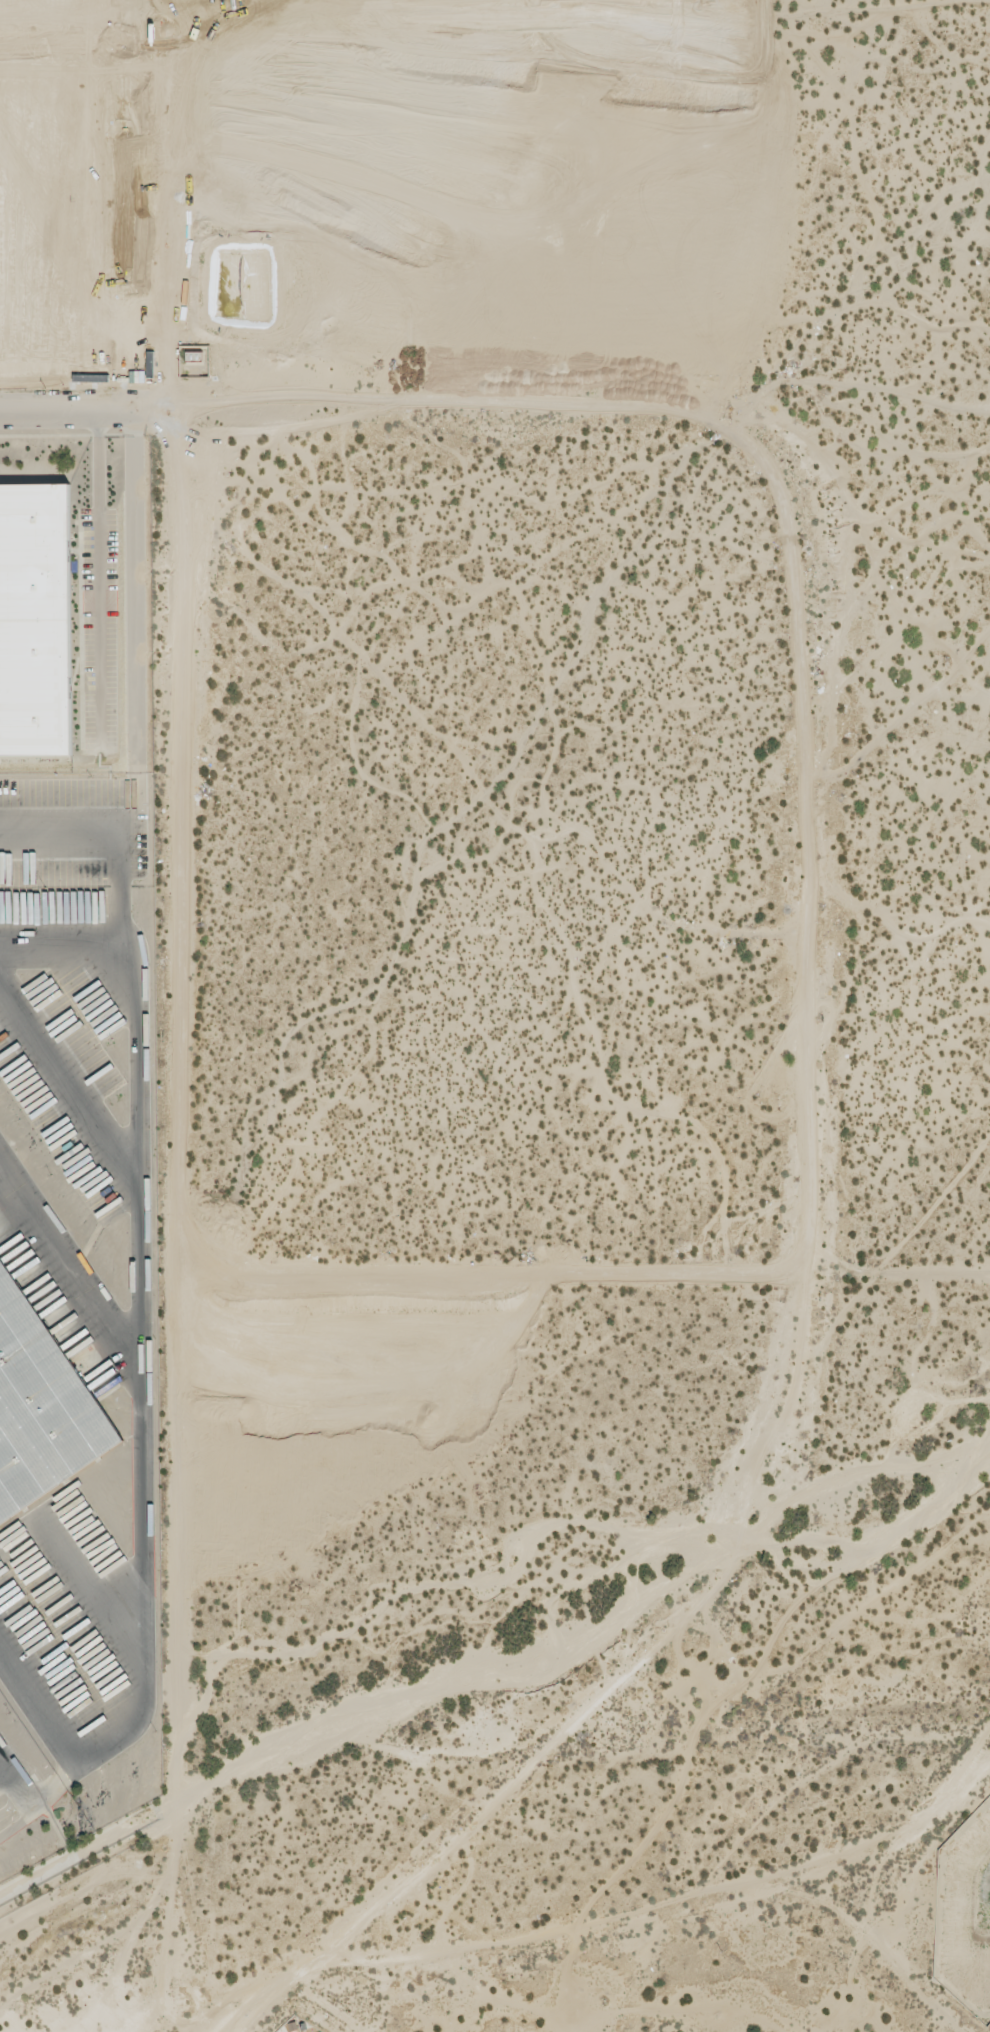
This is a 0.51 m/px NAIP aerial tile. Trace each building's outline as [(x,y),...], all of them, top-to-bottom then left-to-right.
[(76,753),(76,487),(0,487),(0,753),(76,753)] [(118,1442),(0,1522),(0,1267),(118,1442)]
